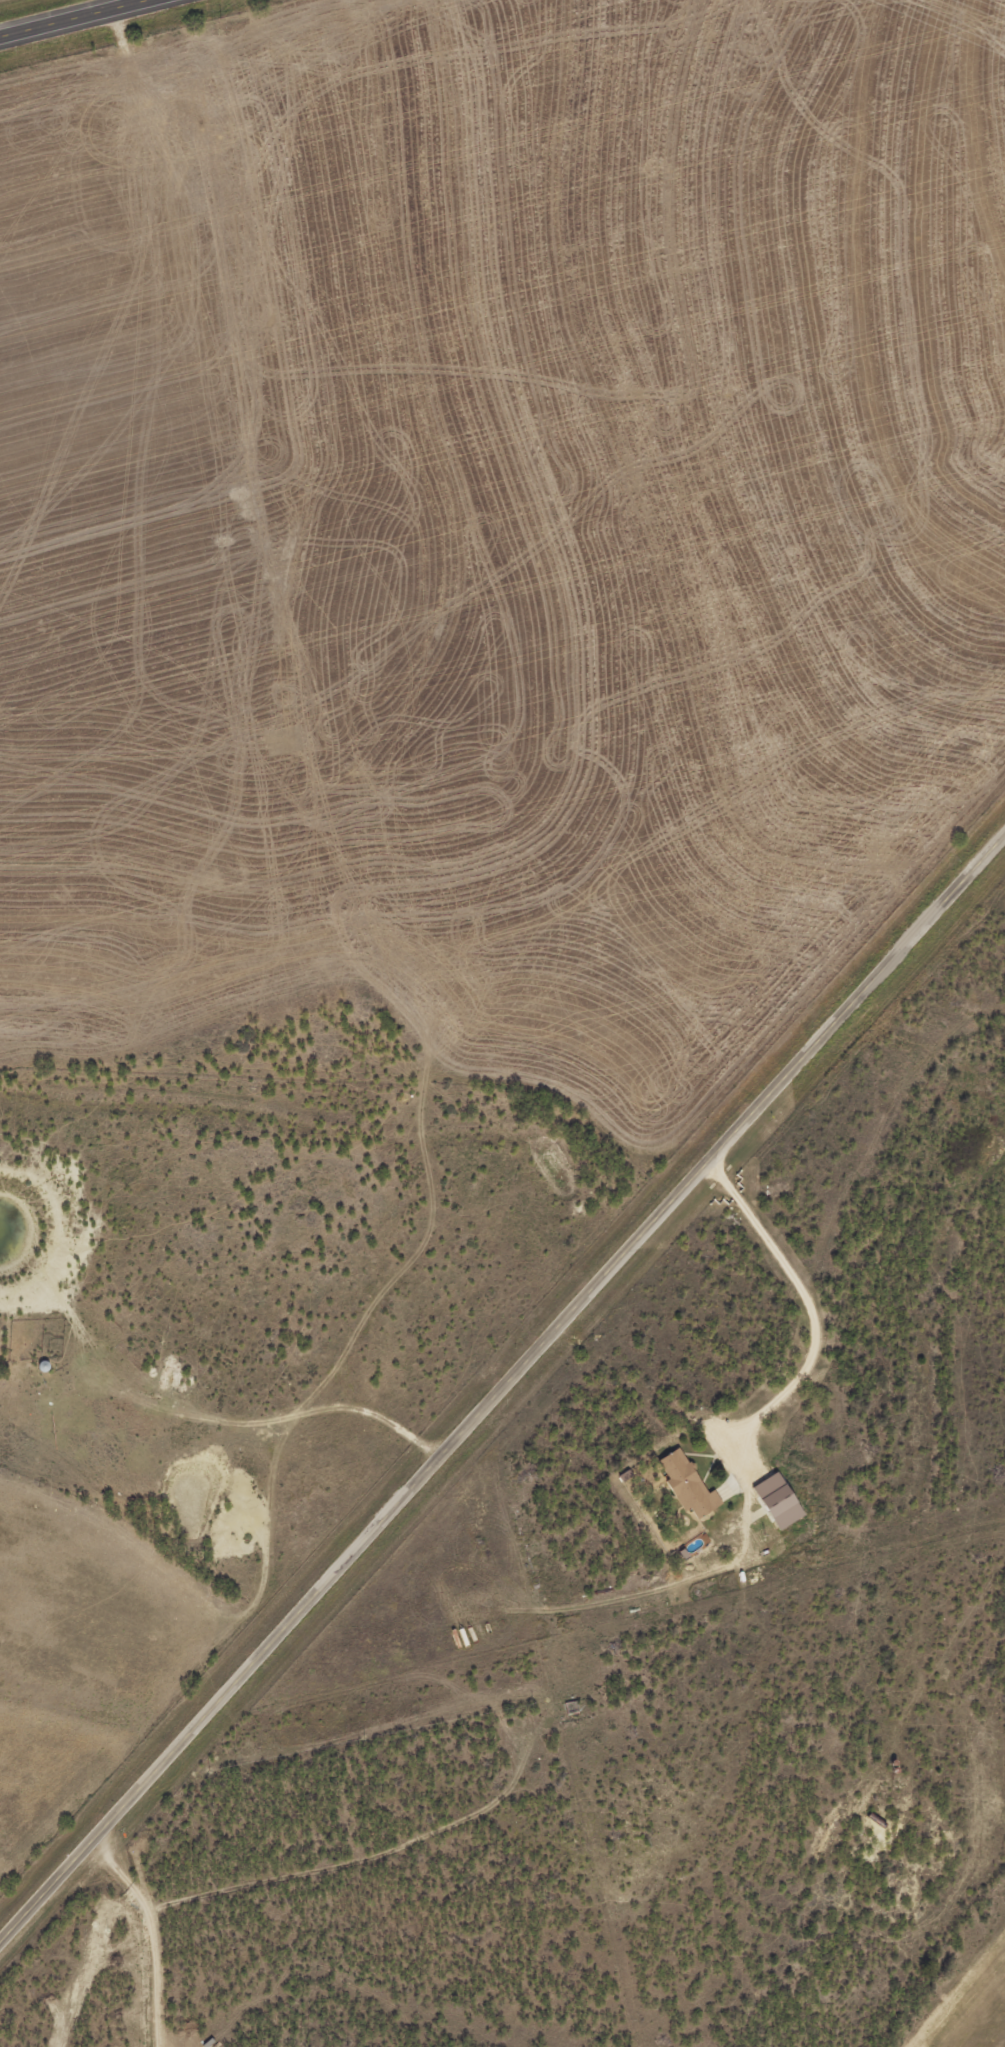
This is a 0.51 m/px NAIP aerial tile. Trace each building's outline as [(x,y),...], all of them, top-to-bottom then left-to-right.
[(687,1512),(692,1509),(698,1520),(731,1501),(723,1488),(711,1495),(682,1448),(657,1463),(687,1512)]
